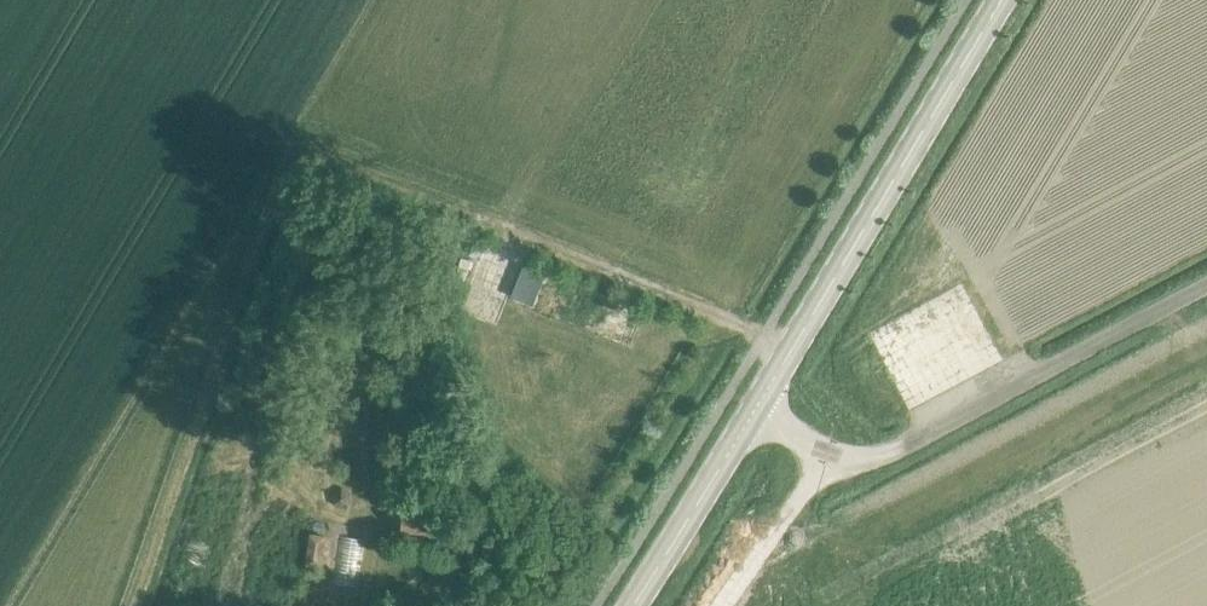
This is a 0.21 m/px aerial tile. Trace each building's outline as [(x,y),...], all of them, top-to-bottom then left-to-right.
[(341,489),(333,494),(334,504),(342,507),(349,502),(349,494),(341,489)] [(448,542),(452,515),(429,511),(431,497),(406,492),(399,534),(448,542)] [(321,565),(326,534),(309,532),(305,563),(321,565)] [(341,537),(334,582),(354,586),(362,540),(341,537)]
